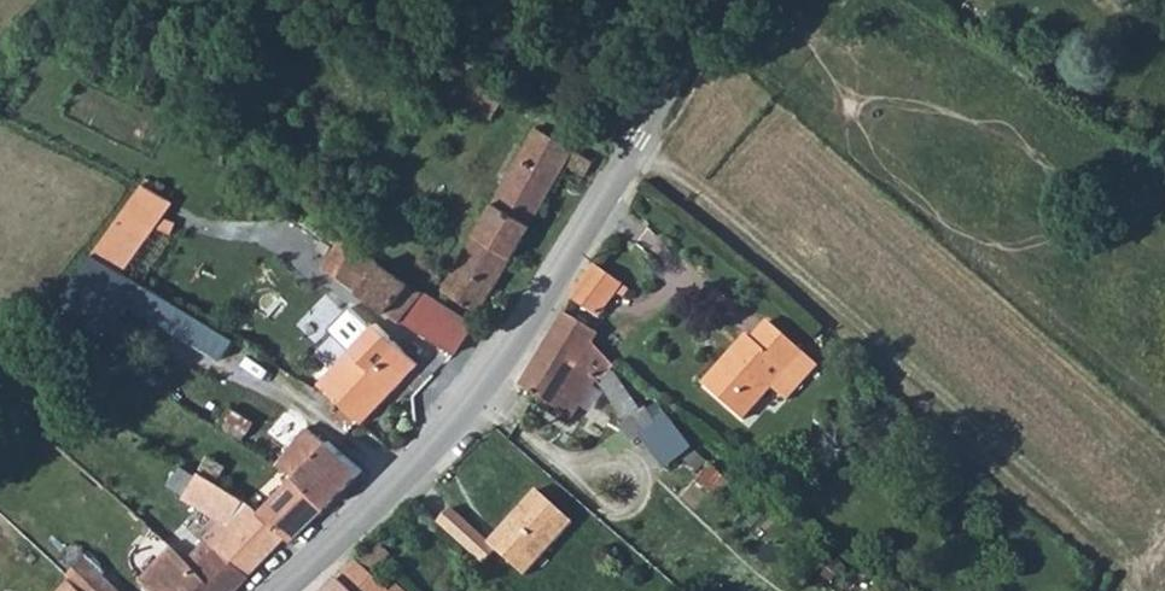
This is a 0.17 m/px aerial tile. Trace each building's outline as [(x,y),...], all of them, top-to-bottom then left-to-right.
[(443,84),(492,116),(510,87),(462,56),(443,84)] [(583,177),(593,161),(533,127),(441,289),(478,311),(564,166),(583,177)] [(93,254),(122,272),(156,223),(172,201),(143,183),(93,254)] [(339,275),(401,321),(403,319),(421,291),(354,244),(339,275)] [(72,284),(100,303),(101,302),(122,272),(93,254),(72,284)] [(571,296),(599,316),(621,284),(592,264),(571,296)] [(473,324),(421,291),(403,319),(454,352),(473,324)] [(566,313),(521,386),(571,418),(595,379),(603,383),(601,386),(627,422),(621,426),(632,441),(657,424),(645,408),(642,410),(613,369),(613,365),(594,342),(597,334),(566,313)] [(703,384),(742,418),(770,387),(785,399),(816,365),(767,321),(752,338),(747,334),(703,384)] [(343,406),(358,420),(360,421),(415,363),(375,324),(352,348),(366,362),(333,397),(343,406)] [(343,406),(321,429),(336,443),(358,420),(343,406)] [(292,476),(324,507),(340,492),(360,472),(326,441),(324,443),(305,427),(284,450),(302,467),(292,476)] [(197,473),(184,495),(220,517),(206,534),(216,544),(213,547),(246,576),(247,577),(285,539),(256,512),(258,509),(253,505),(251,506),(197,473)] [(256,512),(285,539),(289,542),(324,507),(292,476),(258,509),(256,512)] [(451,509),(437,524),(482,564),(496,550),(524,575),(573,521),(537,489),(489,543),(451,509)] [(246,576),(213,547),(205,540),(186,559),(195,567),(173,590),(232,590),(246,576)] [(153,590),(173,590),(195,567),(186,559),(180,555),(150,589),(153,590)] [(355,563),(337,581),(334,581),(325,590),(387,590),(355,563)] [(71,580),(60,590),(82,590),(71,580)]
